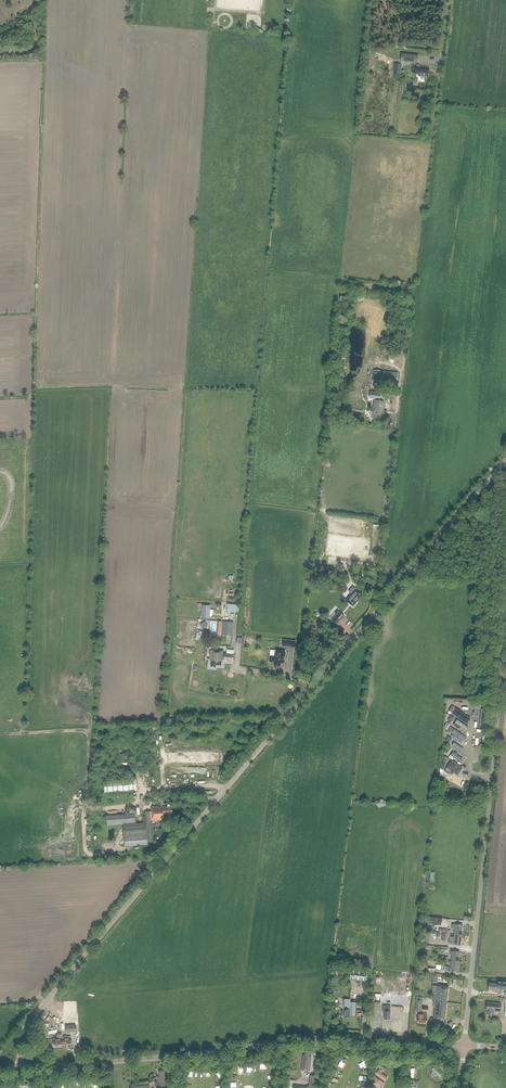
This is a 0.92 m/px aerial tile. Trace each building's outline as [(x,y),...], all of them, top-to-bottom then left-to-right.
[(417,63),(418,55),(401,53),(400,64),(403,64),(404,61),(417,63)] [(394,63),(393,70),(393,73),(401,74),(401,64),(394,63)] [(419,66),(419,65),(417,64),(416,66),(412,65),(411,73),(418,74),(418,77),(424,77),(424,73),(428,74),(429,69),(427,68),(427,67),(419,66)] [(382,371),(373,370),(372,383),(386,385),(387,380),(381,379),(382,371)] [(398,373),(382,371),(382,379),(397,381),(398,373)] [(383,411),(384,402),(374,400),(372,418),(380,418),(381,411),(383,411)] [(352,590),(350,593),(352,594),(346,600),(353,606),(363,595),(356,589),(354,592),(352,590)] [(202,607),(200,619),(205,620),(208,621),(208,620),(209,618),(208,617),(210,608),(202,607)] [(332,620),(336,624),(344,616),(337,610),(335,612),(337,614),(332,620)] [(232,636),(233,622),(223,621),(221,635),(232,636)] [(224,653),(224,655),(224,659),(224,661),(233,661),(234,650),(227,649),(227,653),(224,653)] [(211,667),(215,667),(216,665),(221,665),(221,661),(222,661),(222,659),(224,659),(224,655),(223,655),(223,650),(215,650),(215,651),(211,650),(210,660),(212,660),(211,667)] [(284,663),(285,651),(275,650),(274,656),(269,655),(269,662),(274,662),(274,666),(280,667),(280,663),(284,663)] [(452,714),(466,724),(470,718),(456,708),(452,714)] [(457,720),(454,725),(459,729),(461,727),(466,730),(468,728),(457,720)] [(454,729),(452,732),(454,733),(451,736),(461,743),(466,737),(454,729)] [(463,749),(454,743),(452,745),(461,751),(463,749)] [(462,758),(453,752),(449,757),(453,759),(454,757),(460,761),(462,758)] [(463,767),(452,760),(447,767),(451,771),(450,772),(452,774),(454,772),(458,775),(463,767)] [(136,779),(104,781),(105,793),(137,790),(136,779)] [(146,824),(124,826),(125,837),(125,846),(148,844),(148,842),(154,842),(153,828),(163,827),(163,820),(166,819),(166,815),(173,814),(172,807),(165,807),(151,808),(152,812),(145,812),(146,824)] [(106,815),(107,825),(135,823),(134,808),(128,809),(128,814),(106,815)] [(429,917),(428,924),(442,925),(442,918),(429,917)] [(454,934),(461,935),(462,925),(452,924),(451,928),(455,929),(454,934)] [(421,942),(428,943),(430,933),(423,932),(421,942)] [(460,945),(461,935),(454,934),(453,944),(460,945)] [(450,954),(452,954),(452,961),(458,962),(459,951),(451,951),(450,954)] [(420,961),(419,970),(430,972),(430,968),(427,968),(427,965),(428,965),(428,962),(420,961)] [(458,972),(458,962),(452,961),(451,967),(449,967),(449,966),(445,966),(444,971),(458,972)] [(350,980),(366,982),(367,970),(351,969),(350,980)] [(505,988),(505,982),(498,982),(498,984),(489,983),(488,989),(493,990),(493,991),(497,991),(497,989),(505,990),(505,988)] [(447,1003),(448,987),(437,986),(433,986),(432,993),(434,994),(433,1003),(434,1003),(434,1002),(435,1002),(435,1001),(447,1003)] [(350,1002),(350,999),(344,999),(344,1006),(347,1006),(347,1009),(345,1009),(344,1017),(350,1017),(350,1015),(355,1015),(356,1002),(350,1002)] [(67,1022),(77,1021),(75,1001),(65,1002),(67,1022)] [(434,1003),(433,1007),(435,1007),(434,1017),(445,1019),(447,1003),(435,1001),(435,1002),(434,1002),(434,1003)] [(500,1011),(501,1003),(487,1002),(486,1010),(487,1010),(486,1013),(494,1014),(494,1011),(500,1011)] [(427,1011),(428,1007),(423,1007),(422,1011),(423,1011),(423,1014),(418,1014),(417,1023),(426,1023),(427,1015),(426,1015),(427,1011)] [(57,1036),(57,1039),(53,1039),(53,1045),(63,1044),(62,1041),(71,1040),(71,1036),(62,1037),(62,1034),(58,1035),(57,1036)] [(309,1071),(311,1056),(309,1056),(309,1054),(305,1053),(304,1055),(303,1055),(301,1070),(309,1071)] [(439,1077),(443,1074),(434,1065),(431,1068),(439,1077)] [(388,1076),(378,1069),(375,1074),(385,1080),(388,1076)] [(166,1083),(165,1072),(164,1073),(163,1070),(159,1071),(160,1077),(158,1077),(159,1087),(166,1087),(166,1083)] [(381,1086),(385,1081),(376,1074),(372,1080),(381,1086)] [(293,1087),(315,1087),(316,1076),(310,1075),(309,1084),(306,1086),(294,1085),(293,1087)]
